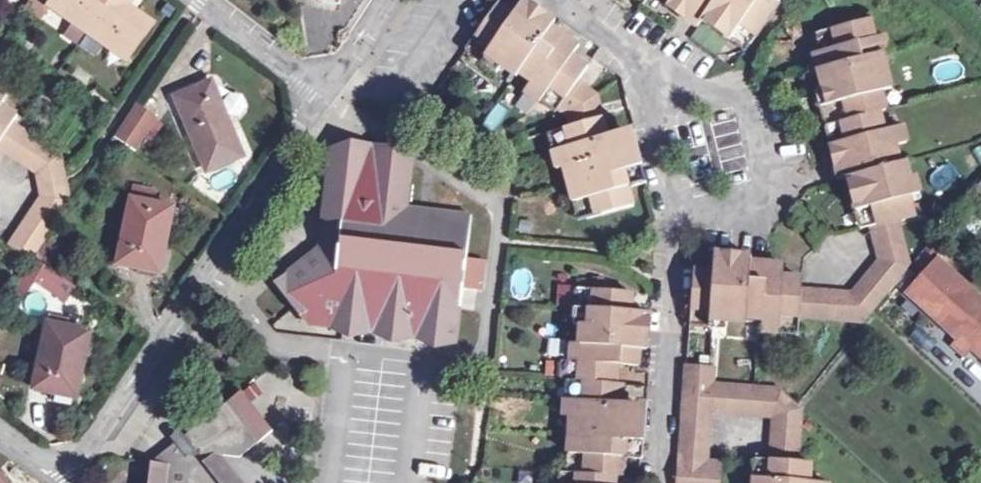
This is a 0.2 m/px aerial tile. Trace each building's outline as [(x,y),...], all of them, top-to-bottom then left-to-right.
[(32,1),(45,9),(45,10),(49,6),(73,23),(85,31),(127,60),(152,25),(126,6),(131,0),(31,0),(32,1)] [(750,43),(778,3),(774,0),(670,0),(667,5),(682,16),(690,3),(698,9),(694,15),(702,21),(729,40),(734,33),(750,43)] [(45,9),(32,1),(27,8),(40,16),(45,9)] [(550,27),(543,21),(537,29),(529,23),(538,11),(523,1),(513,15),(497,4),(470,42),(486,53),(481,61),(495,71),(502,62),(531,82),(524,92),(539,102),(544,94),(560,106),(558,108),(568,115),(571,127),(554,131),(559,150),(551,153),(555,170),(564,167),(574,202),(582,199),(587,218),(632,206),(627,187),(645,183),(640,165),(621,171),(618,161),(631,157),(629,148),(625,132),(607,137),(596,96),(576,82),(587,67),(571,56),(578,46),(550,27)] [(694,15),(698,9),(690,3),(682,16),(697,27),(702,21),(694,15)] [(553,22),(538,11),(529,23),(537,29),(543,21),(550,27),(553,22)] [(864,209),(869,228),(871,227),(897,220),(916,215),(911,196),(919,194),(915,177),(909,179),(905,163),(900,164),(895,146),(906,143),(902,126),(884,131),(879,112),(885,110),(881,91),(891,89),(881,54),(889,52),(884,35),(874,37),(869,19),(824,31),(829,50),(820,52),(814,54),(819,71),(827,69),(832,86),(823,89),(816,91),(820,107),(829,105),(834,124),(839,143),(830,145),(835,162),(850,158),(852,168),(845,170),(847,179),(855,211),(864,209)] [(85,31),(73,23),(65,34),(77,43),(85,31)] [(829,50),(824,31),(815,33),(820,52),(829,50)] [(744,50),(750,43),(734,33),(729,40),(744,50)] [(486,53),(470,42),(465,50),(481,61),(486,53)] [(827,69),(819,71),(823,89),(832,86),(827,69)] [(207,171),(242,155),(223,115),(219,106),(215,97),(212,98),(206,84),(173,99),(207,171)] [(558,108),(560,106),(544,94),(539,102),(555,113),(558,108)] [(227,95),(219,106),(223,115),(237,116),(244,106),(240,96),(227,95)] [(829,105),(820,107),(825,126),(834,124),(829,105)] [(11,123),(15,116),(0,106),(0,139),(11,123)] [(143,135),(154,119),(136,107),(116,137),(134,149),(143,135)] [(162,124),(154,119),(143,135),(151,141),(162,124)] [(729,119),(683,131),(695,177),(741,165),(729,119)] [(58,154),(11,123),(0,139),(0,148),(43,177),(56,175),(54,161),(58,154)] [(834,124),(825,126),(830,145),(839,143),(834,124)] [(545,134),(551,153),(559,150),(554,131),(545,134)] [(309,309),(317,319),(343,322),(342,330),(456,344),(462,288),(481,289),(483,262),(465,261),(471,216),(406,208),(407,202),(412,160),(393,149),(350,143),(329,150),(318,248),(307,257),(273,283),(300,317),(309,309)] [(621,171),(640,165),(636,147),(629,148),(631,157),(618,161),(621,171)] [(46,189),(65,185),(63,175),(62,174),(58,154),(54,161),(56,175),(43,177),(44,181),(46,189)] [(840,181),(847,179),(845,170),(852,168),(850,158),(835,162),(840,181)] [(69,204),(65,185),(46,189),(8,245),(31,260),(69,204)] [(132,200),(152,204),(155,192),(135,187),(132,200)] [(139,254),(136,268),(159,273),(172,208),(152,204),(132,200),(130,199),(120,250),(139,254)] [(578,220),(587,218),(582,199),(574,202),(578,220)] [(864,209),(855,211),(860,230),(869,228),(864,209)] [(872,233),(899,226),(897,220),(871,227),(872,233)] [(910,266),(899,226),(872,233),(880,260),(852,294),(801,290),(799,317),(864,322),(910,266)] [(36,255),(45,261),(62,236),(53,230),(36,255)] [(117,264),(136,268),(139,254),(120,250),(117,264)] [(750,263),(741,262),(740,272),(730,271),(732,255),(714,253),(713,272),(693,271),(690,316),(709,317),(709,319),(727,320),(726,328),(762,330),(762,323),(780,324),(780,323),(799,324),(799,317),(801,290),(802,279),(783,277),(784,266),(750,263)] [(751,256),(732,255),(730,271),(740,272),(741,262),(750,263),(751,256)] [(18,280),(28,286),(34,278),(49,288),(58,275),(33,258),(18,280)] [(939,258),(908,292),(958,338),(961,334),(980,313),(980,297),(939,258)] [(58,275),(49,288),(65,299),(73,286),(58,275)] [(19,300),(28,286),(18,280),(9,294),(19,300)] [(567,482),(617,482),(617,477),(622,477),(624,458),(642,459),(643,442),(622,440),(623,430),(636,431),(637,422),(638,405),(621,403),(622,385),(616,384),(617,365),(638,366),(639,350),(640,340),(631,340),(632,330),(648,331),(649,313),(630,312),(632,293),(576,289),(574,308),(583,308),(582,326),(581,344),(572,344),(571,360),(569,380),(575,381),(574,400),(565,399),(564,417),(570,418),(568,453),(577,454),(575,473),(568,473),(567,482)] [(573,325),(582,326),(583,308),(574,308),(573,325)] [(309,309),(300,317),(317,319),(309,309)] [(953,343),(965,355),(972,347),(980,356),(980,313),(961,334),(958,338),(953,343)] [(709,319),(709,317),(690,316),(689,325),(708,326),(709,319)] [(33,388),(75,397),(89,332),(47,323),(33,388)] [(798,333),(799,324),(780,323),(780,324),(779,332),(798,333)] [(648,331),(632,330),(631,340),(640,340),(639,350),(647,350),(648,331)] [(566,380),(569,380),(571,360),(562,360),(560,380),(566,380)] [(692,379),(693,366),(686,365),(685,378),(692,379)] [(714,367),(693,366),(692,379),(685,378),(684,391),(692,392),(692,386),(712,387),(713,385),(714,367)] [(574,400),(575,381),(569,380),(566,380),(565,399),(574,400)] [(783,390),(718,385),(716,413),(773,417),(770,460),(797,462),(801,407),(783,390)] [(711,401),(712,387),(692,386),(692,392),(684,391),(684,399),(711,401)] [(218,481),(203,479),(204,464),(216,455),(217,455),(239,458),(272,431),(240,391),(207,417),(205,431),(191,430),(182,436),(185,440),(177,446),(174,442),(166,449),(164,463),(150,462),(147,482),(220,482),(218,481)] [(711,412),(711,401),(684,399),(680,442),(708,444),(711,412)] [(205,431),(207,417),(191,430),(205,431)] [(622,440),(643,442),(645,422),(637,422),(636,431),(623,430),(622,440)] [(177,446),(185,440),(182,436),(174,442),(177,446)] [(707,462),(708,444),(680,442),(679,460),(707,462)] [(164,463),(166,449),(150,462),(164,463)] [(577,454),(568,453),(567,473),(568,473),(575,473),(577,454)] [(217,455),(216,455),(204,464),(203,479),(218,481),(220,482),(239,482),(217,455)] [(753,477),(762,478),(763,459),(754,458),(753,477)] [(827,482),(809,482),(810,462),(797,462),(770,460),(763,459),(762,478),(753,477),(753,482),(827,482)] [(679,460),(677,482),(721,482),(722,463),(707,462),(679,460)] [(568,473),(567,473),(559,472),(558,482),(567,482),(568,473)]
